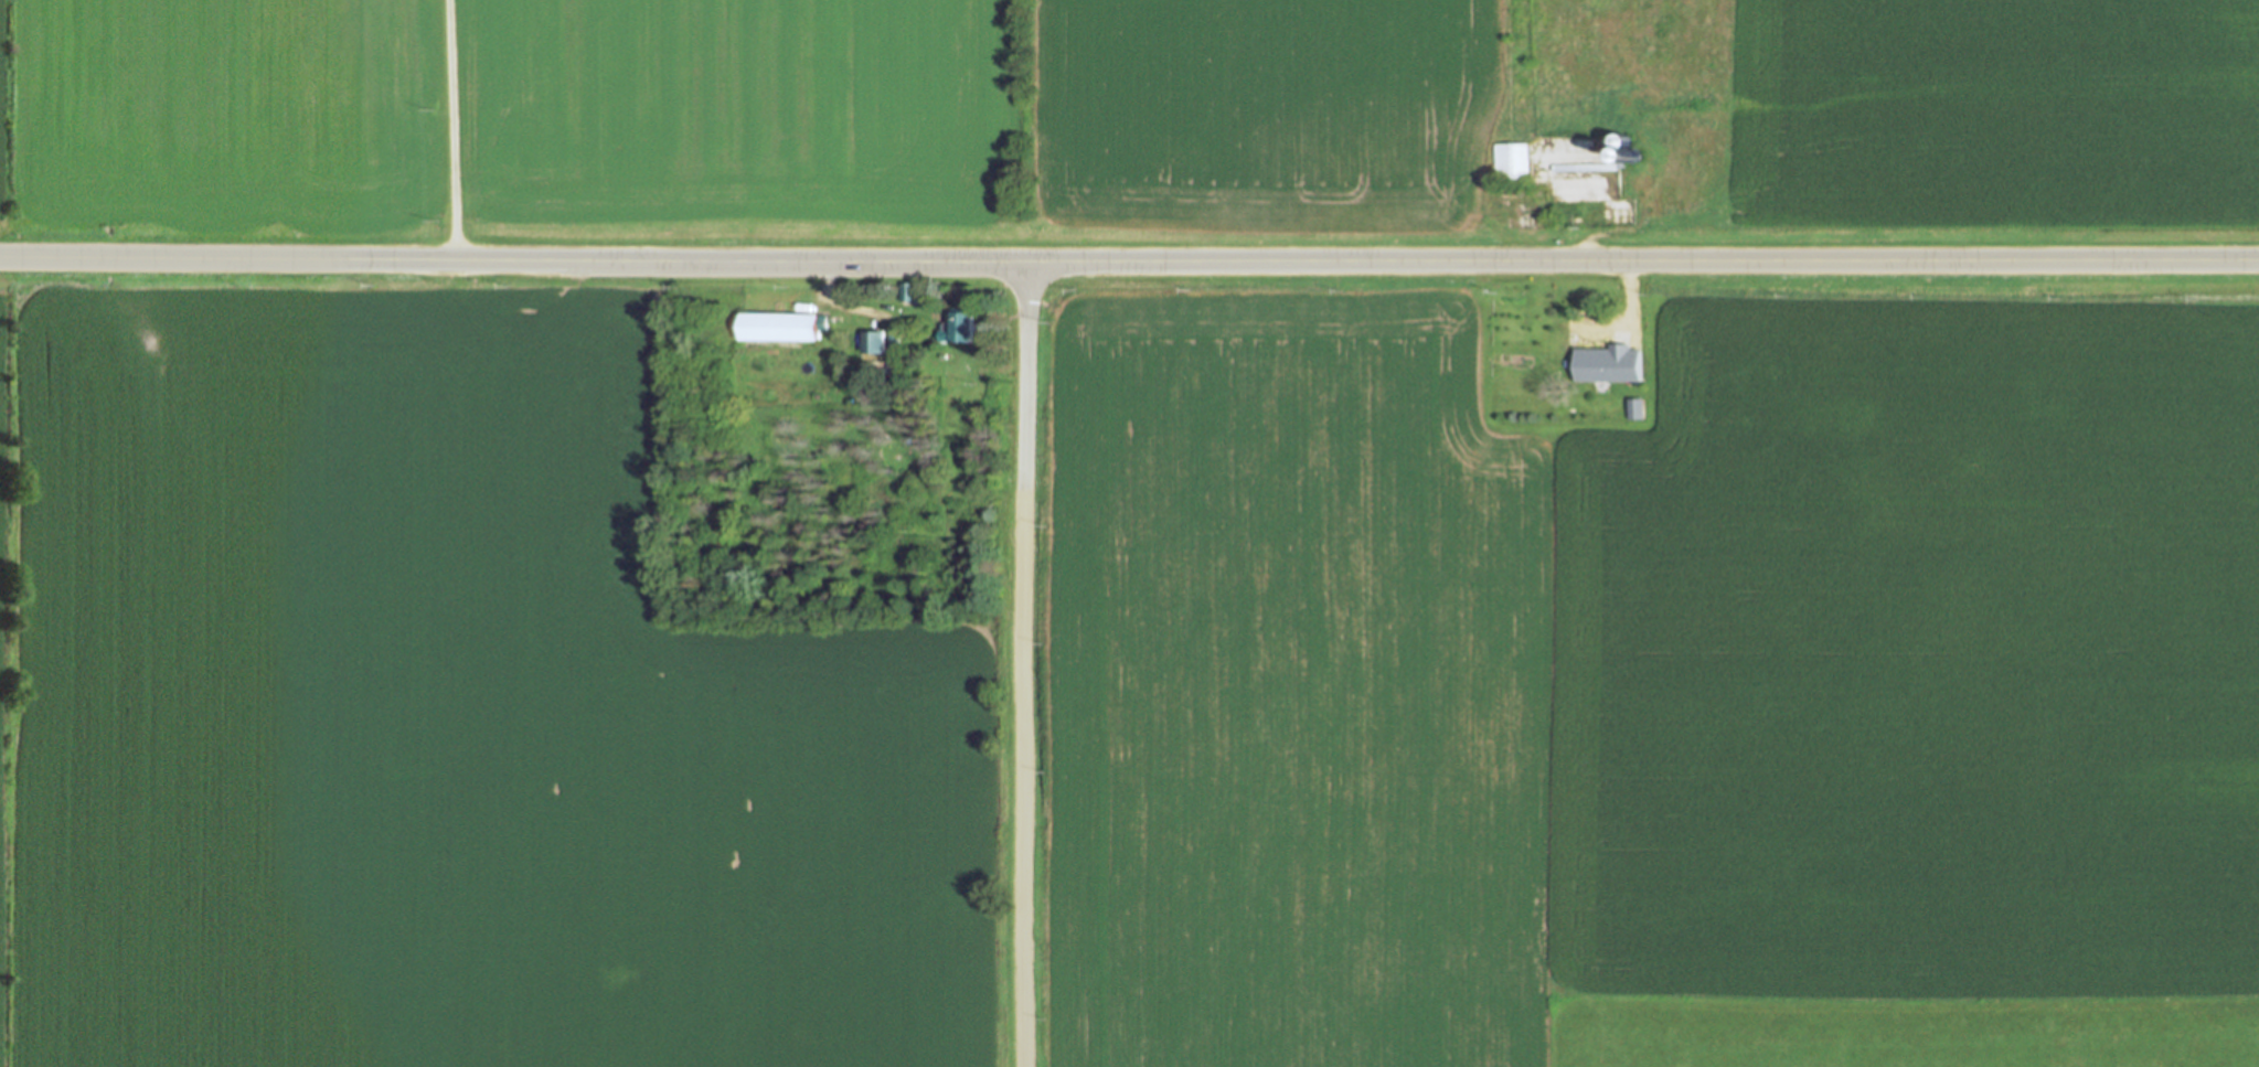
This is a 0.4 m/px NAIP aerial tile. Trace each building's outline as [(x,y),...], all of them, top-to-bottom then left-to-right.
[(1495,145),(1495,180),(1530,180),(1530,143),(1495,145)] [(901,282),(916,284),(915,300),(899,300),(901,282)] [(950,310),(950,323),(939,323),(939,342),(974,342),(974,310),(950,310)] [(743,312),(743,340),(821,341),(821,313),(743,312)] [(863,330),(883,331),(883,352),(862,352),(863,330)] [(888,331),(888,346),(898,348),(899,332),(888,331)] [(1577,349),(1576,381),(1631,382),(1632,344),(1610,343),(1610,349),(1577,349)] [(1629,418),(1637,419),(1637,401),(1630,401),(1629,418)]
